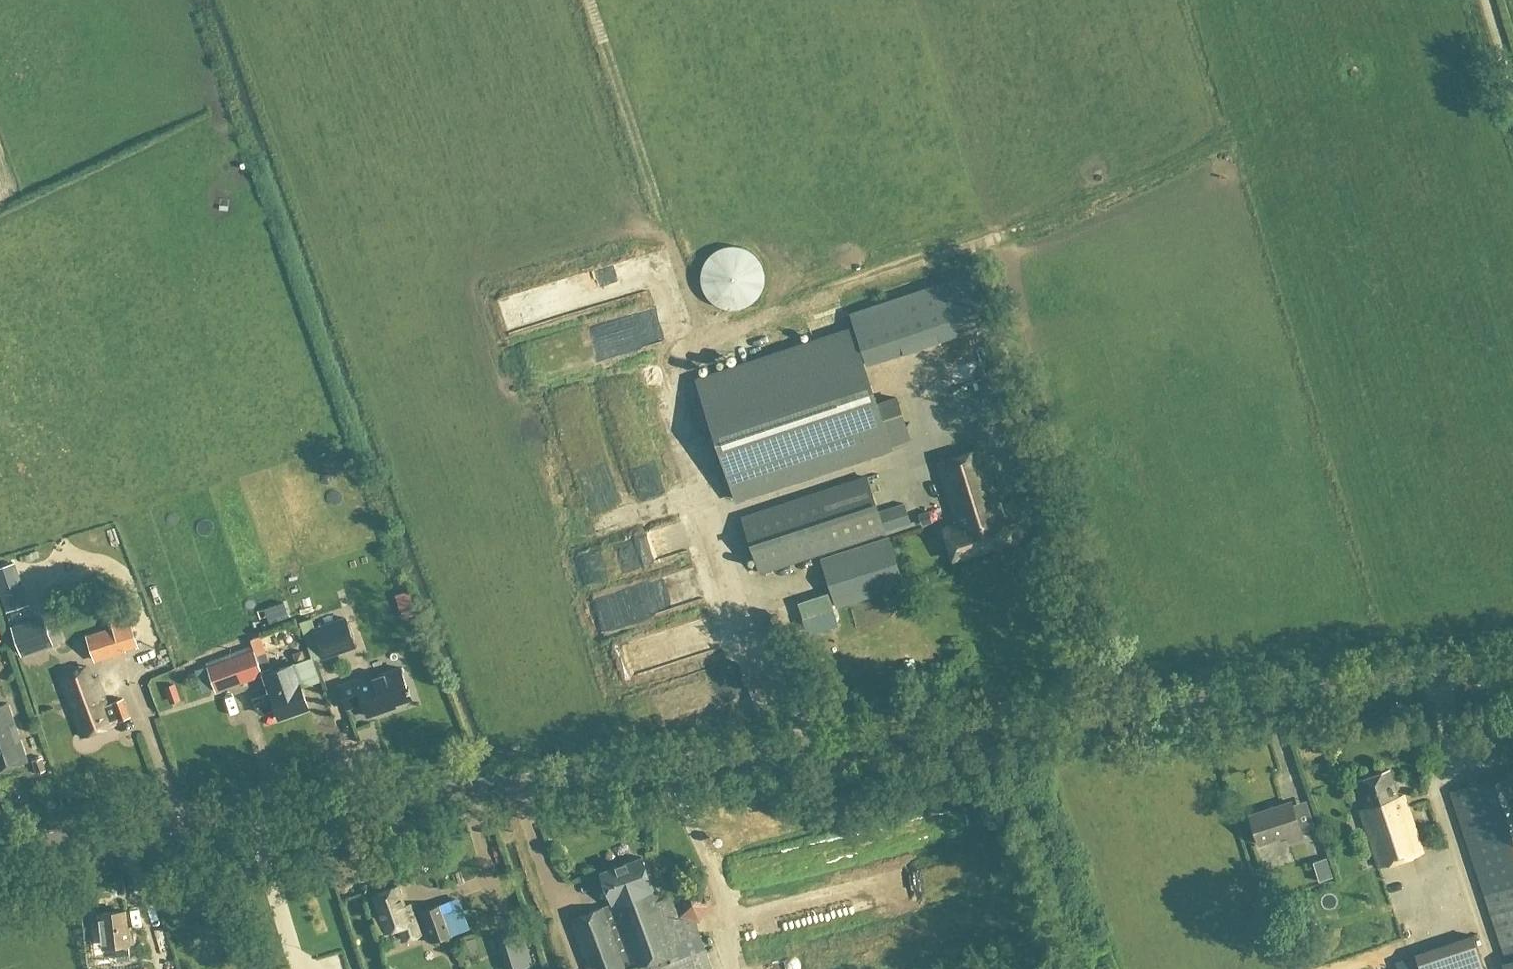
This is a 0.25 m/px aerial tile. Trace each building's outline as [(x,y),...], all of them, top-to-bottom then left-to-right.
[(977,274),(938,286),(850,314),(866,365),(994,324),(977,274)] [(874,406),(862,367),(850,333),(696,383),(734,497),(908,441),(894,399),(874,406)] [(980,450),(957,457),(934,464),(954,526),(940,530),(950,561),(1010,542),(980,450)] [(865,478),(739,516),(756,572),(909,525),(903,505),(876,514),(865,478)] [(911,522),(939,516),(937,507),(909,513),(911,522)] [(887,539),(820,560),(834,608),(902,587),(887,539)] [(20,656),(51,645),(41,618),(10,629),(20,656)] [(353,648),(343,620),(313,630),(322,658),(353,648)] [(93,664),(124,653),(114,627),(84,638),(93,664)] [(255,651),(205,667),(212,689),(262,673),(255,651)] [(268,694),(253,700),(258,715),(273,710),(277,720),(307,710),(299,685),(298,685),(292,667),(262,676),(268,694)] [(368,675),(334,686),(343,712),(362,705),(366,717),(386,710),(385,707),(409,699),(398,668),(369,678),(368,675)] [(95,679),(82,684),(77,671),(58,678),(79,739),(112,727),(111,723),(116,721),(117,722),(127,719),(121,701),(105,707),(95,679)] [(179,702),(173,684),(162,688),(168,705),(179,702)] [(180,704),(191,701),(186,685),(175,688),(180,704)] [(6,707),(0,709),(0,772),(25,764),(6,707)] [(35,777),(44,774),(40,761),(31,764),(35,777)] [(1388,772),(1354,783),(1363,811),(1359,812),(1377,867),(1391,862),(1419,853),(1401,798),(1397,800),(1388,772)] [(1449,795),(1507,968),(1512,968),(1512,774),(1449,795)] [(1290,803),(1248,815),(1256,844),(1284,836),(1286,843),(1300,839),(1298,832),(1313,828),(1309,813),(1294,817),(1291,806),(1290,803)] [(692,922),(697,923),(711,909),(704,888),(684,884),(674,895),(658,901),(654,889),(652,890),(640,858),(599,873),(611,906),(571,921),(589,968),(709,968),(692,922)] [(1329,862),(1313,866),(1318,882),(1334,877),(1329,862)] [(375,912),(370,914),(378,935),(380,935),(381,937),(394,932),(399,945),(424,936),(413,905),(406,907),(399,887),(370,898),(375,912)] [(442,908),(419,915),(428,943),(451,936),(442,908)] [(124,912),(98,915),(101,948),(113,947),(114,962),(127,961),(126,946),(127,946),(127,945),(132,944),(131,926),(125,927),(124,912)] [(1471,936),(1413,955),(1417,968),(1482,968),(1471,936)] [(824,952),(761,968),(829,968),(824,952)]
